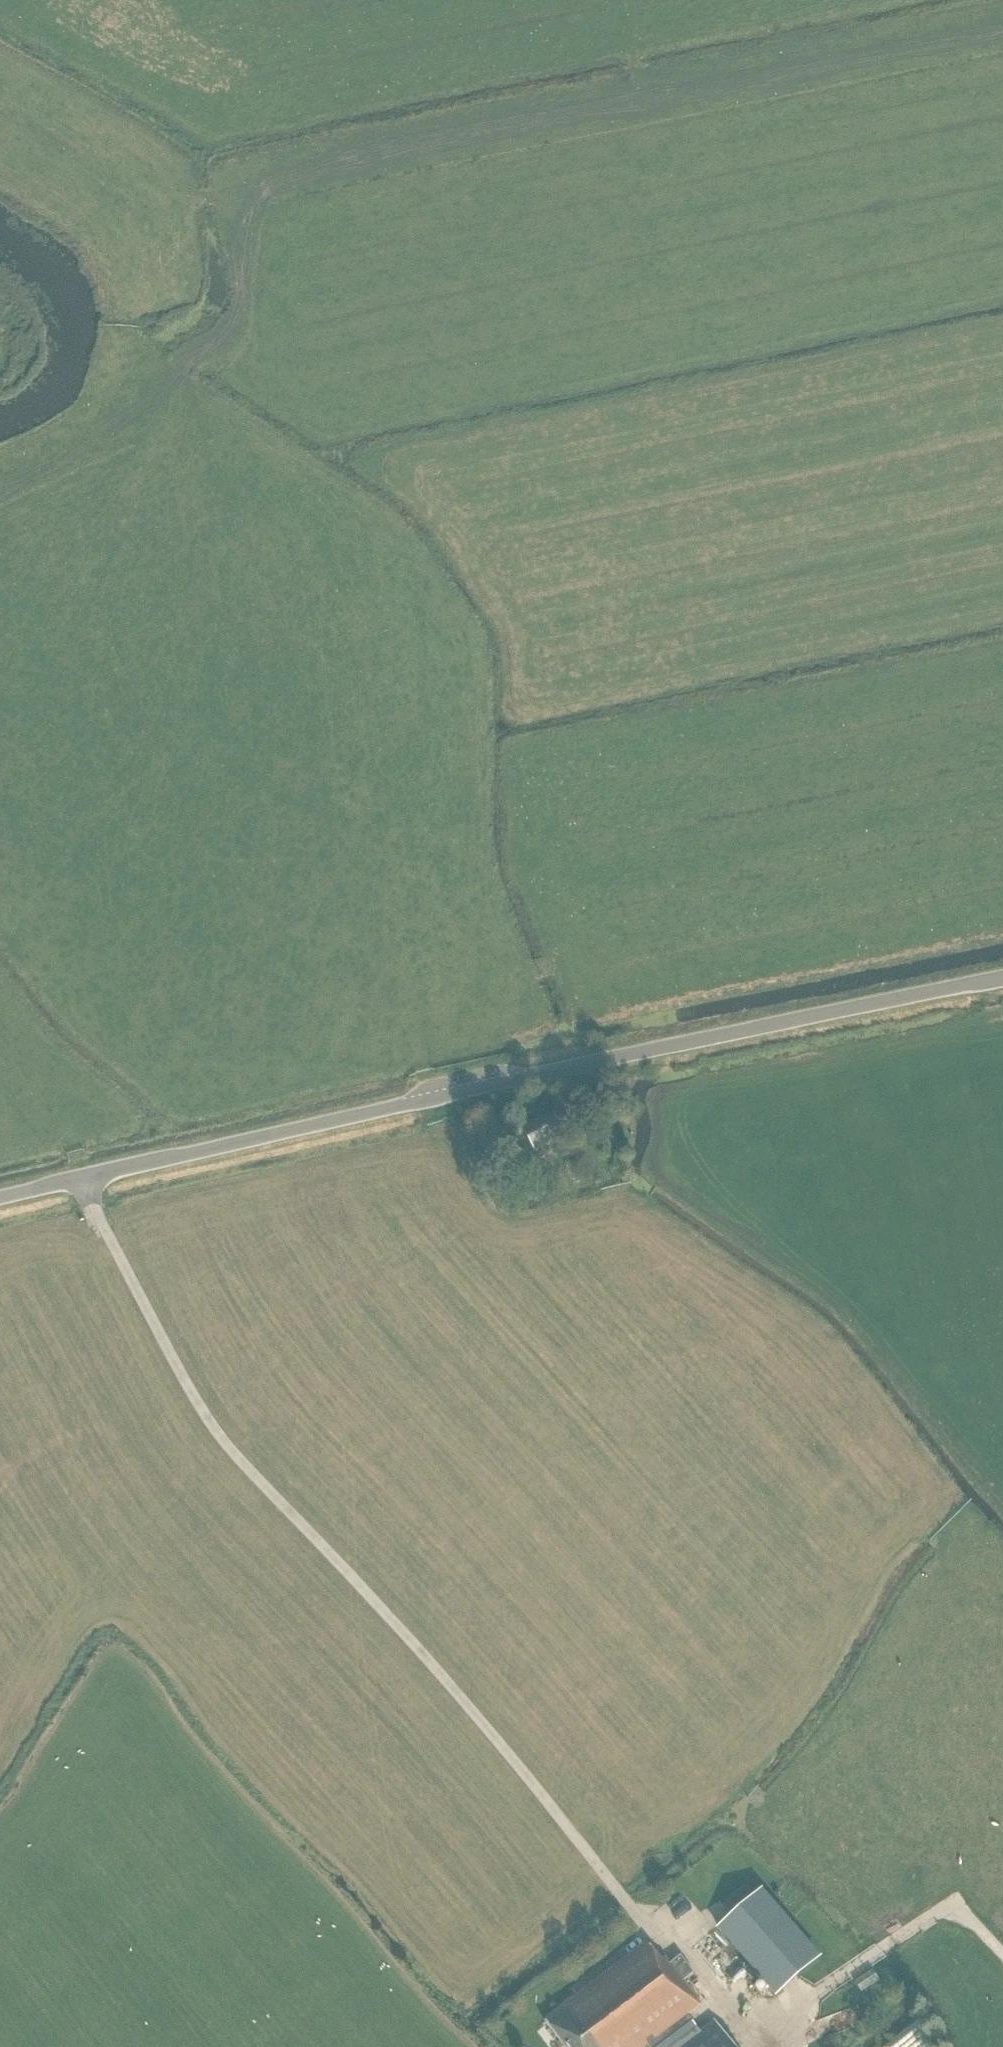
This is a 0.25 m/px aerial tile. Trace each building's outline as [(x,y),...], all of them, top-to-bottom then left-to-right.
[(524,1131),(535,1151),(564,1135),(558,1124),(569,1119),(564,1110),(524,1131)] [(761,1892),(717,1929),(776,1997),(820,1959),(761,1892)] [(728,1956),(709,1934),(691,1948),(711,1971),(728,1956)] [(688,2015),(700,2005),(683,1981),(693,1973),(680,1956),(669,1964),(664,1957),(661,1960),(648,1943),(544,2021),(564,2046),(645,2046),(647,2045),(649,2046),(735,2046),(714,2019),(700,2031),(688,2015)]
